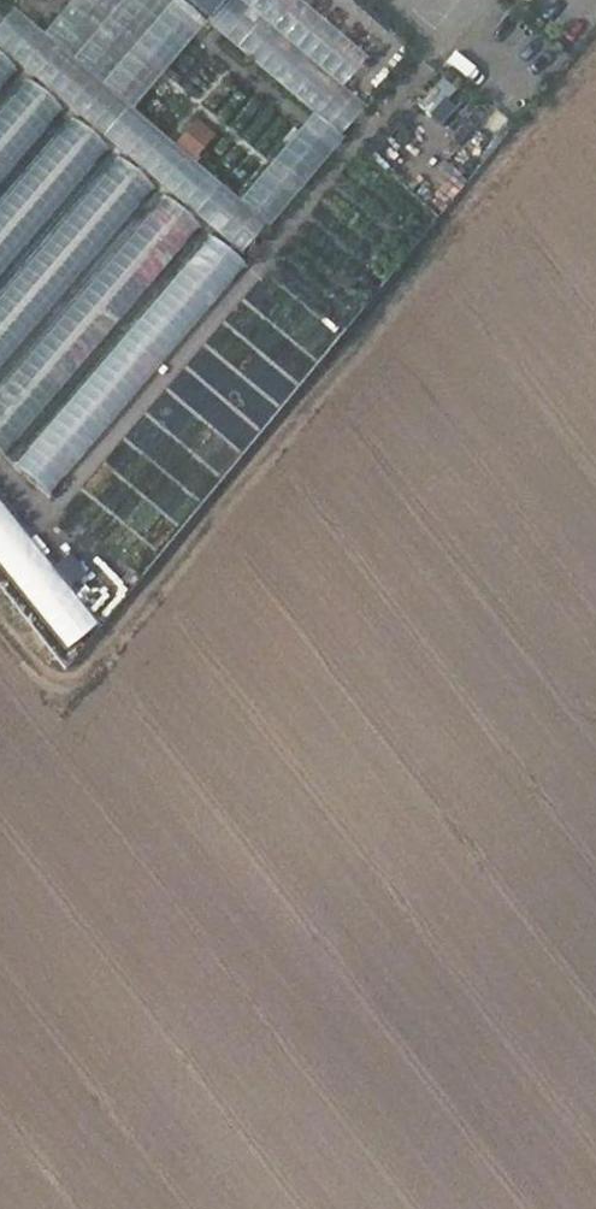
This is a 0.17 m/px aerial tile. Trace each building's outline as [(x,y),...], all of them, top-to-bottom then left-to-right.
[(331,7),(319,21),(345,42),(357,28),(331,7)] [(16,70),(0,57),(0,89),(16,70)] [(0,114),(0,181),(61,109),(29,80),(0,114)] [(0,206),(0,274),(107,148),(74,119),(0,206)] [(0,295),(0,367),(154,188),(119,158),(0,295)] [(0,390),(0,452),(4,455),(200,226),(165,198),(0,390)]
